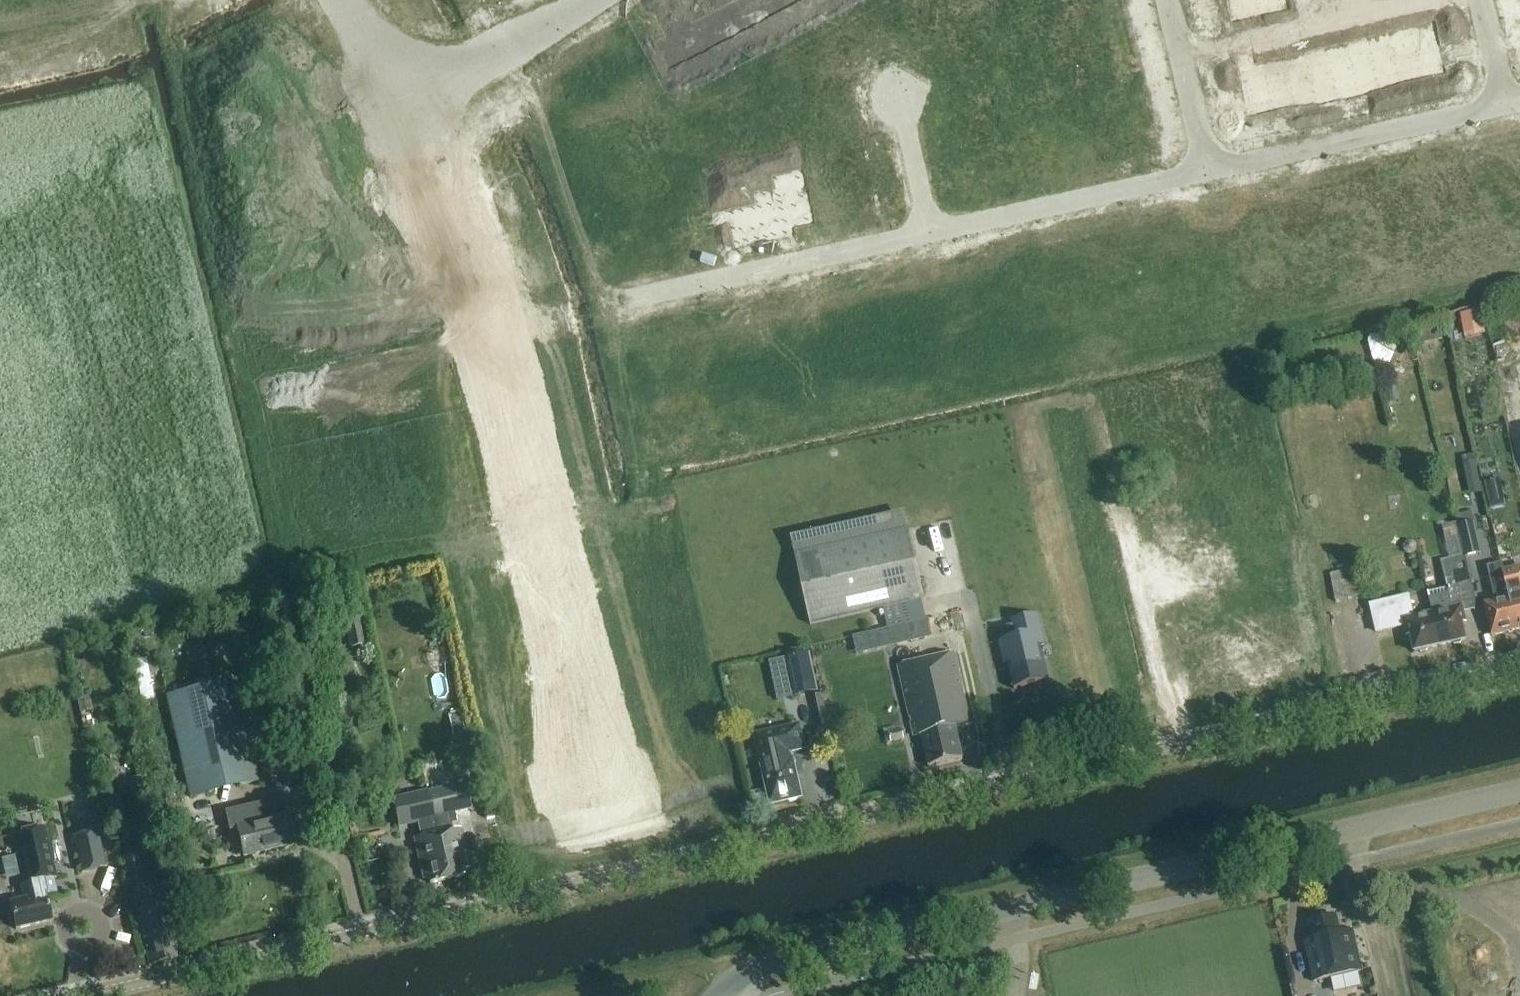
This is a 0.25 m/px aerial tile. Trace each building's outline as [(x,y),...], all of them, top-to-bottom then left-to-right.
[(677,3),(699,44),(720,33),(724,40),(735,34),(724,13),(713,19),(703,0),(682,0),(677,3)] [(741,4),(752,25),(763,19),(759,12),(781,1),(780,0),(748,0),(741,4)] [(1234,19),(1269,10),(1269,9),(1285,5),(1283,0),(1273,0),(1267,1),(1267,0),(1230,0),(1234,19)] [(1375,10),(1383,9),(1381,0),(1372,0),(1375,10)] [(1383,9),(1391,7),(1390,0),(1381,0),(1383,9)] [(677,3),(656,14),(670,41),(660,47),(671,68),(682,62),(678,55),(699,44),(677,3)] [(1347,6),(1338,7),(1341,18),(1349,16),(1347,6)] [(1338,7),(1330,9),(1333,20),(1341,18),(1338,7)] [(1304,15),(1296,17),(1299,27),(1307,25),(1304,15)] [(1296,17),(1288,19),(1290,29),(1299,27),(1296,17)] [(1262,24),(1254,26),(1256,37),(1265,35),(1262,24)] [(1254,26),(1246,28),(1248,38),(1256,37),(1254,26)] [(1433,32),(1411,37),(1420,76),(1442,71),(1433,32)] [(1411,37),(1390,42),(1399,81),(1420,76),(1411,37)] [(1390,42),(1369,46),(1378,85),(1399,81),(1390,42)] [(1369,46),(1348,51),(1357,90),(1378,85),(1369,46)] [(1348,51),(1327,56),(1336,95),(1357,90),(1348,51)] [(1327,56),(1306,60),(1315,99),(1336,95),(1327,56)] [(1306,60),(1285,65),(1293,104),(1315,99),(1306,60)] [(1285,65),(1264,70),(1272,109),(1293,104),(1285,65)] [(1264,70),(1242,75),(1250,114),(1272,109),(1264,70)] [(761,207),(730,214),(737,245),(790,233),(785,210),(806,205),(799,174),(777,179),(779,191),(758,195),(761,207)] [(1485,336),(1481,312),(1460,316),(1465,340),(1485,336)] [(1437,456),(1426,459),(1429,472),(1440,469),(1437,456)] [(1501,461),(1505,493),(1519,491),(1519,462),(1519,459),(1501,461)] [(1465,473),(1477,470),(1475,463),(1463,465),(1465,473)] [(1460,530),(1467,558),(1482,554),(1474,526),(1460,530)] [(796,555),(812,625),(926,600),(911,529),(796,555)] [(1433,615),(1440,647),(1452,645),(1454,646),(1461,645),(1462,643),(1466,642),(1462,625),(1465,625),(1462,609),(1477,605),(1466,558),(1442,564),(1448,590),(1429,594),(1433,615)] [(1503,573),(1516,632),(1519,631),(1519,569),(1503,573)] [(1331,576),(1337,603),(1364,597),(1358,570),(1331,576)] [(1516,632),(1503,573),(1488,576),(1495,603),(1484,605),(1491,638),(1516,632)] [(1440,647),(1433,615),(1414,619),(1409,598),(1371,607),(1377,634),(1405,628),(1408,639),(1411,638),(1414,653),(1418,652),(1421,654),(1427,653),(1428,650),(1440,647)] [(1049,683),(1041,648),(1041,646),(1043,645),(1044,647),(1045,647),(1038,616),(1036,616),(1037,618),(1016,623),(1017,626),(1020,640),(1003,644),(1000,645),(1000,643),(999,643),(1004,667),(1005,666),(1005,665),(1008,664),(1013,689),(1014,691),(1017,690),(1021,689),(1049,683)] [(344,622),(350,649),(368,646),(362,618),(344,622)] [(895,628),(899,646),(931,638),(927,620),(925,621),(895,628)] [(1294,621),(1255,630),(1269,689),(1308,680),(1302,652),(1317,649),(1311,621),(1295,625),(1294,621)] [(866,695),(889,691),(877,634),(855,638),(866,695)] [(809,655),(786,660),(794,697),(817,692),(809,655)] [(921,736),(928,769),(962,761),(954,723),(969,720),(954,655),(899,667),(914,737),(921,736)] [(168,698),(191,798),(260,783),(236,682),(168,698)] [(821,695),(813,697),(815,707),(823,705),(821,695)] [(92,712),(90,703),(79,705),(77,706),(80,715),(92,712)] [(461,721),(452,723),(455,735),(464,732),(461,721)] [(799,728),(756,737),(771,805),(787,802),(790,803),(796,802),(798,799),(801,798),(791,753),(804,750),(799,728)] [(889,734),(891,744),(904,741),(902,731),(889,734)] [(466,786),(428,794),(447,882),(465,877),(464,872),(469,871),(460,830),(449,832),(448,827),(457,825),(454,815),(471,811),(466,786)] [(447,882),(428,794),(393,802),(399,828),(418,823),(421,839),(414,840),(423,881),(428,880),(430,886),(447,882)] [(237,830),(243,858),(295,847),(288,816),(266,821),(263,809),(251,812),(250,808),(226,813),(230,832),(237,830)] [(496,818),(494,809),(485,811),(487,820),(496,818)] [(56,880),(44,829),(13,837),(24,886),(21,887),(24,901),(9,905),(16,931),(51,923),(45,897),(56,895),(53,881),(56,880)] [(97,834),(74,839),(81,874),(105,869),(97,834)] [(136,913),(149,967),(179,960),(166,906),(136,913)] [(1312,941),(1304,943),(1313,983),(1331,979),(1334,992),(1361,986),(1358,973),(1361,972),(1352,932),(1340,935),(1336,917),(1308,923),(1312,941)]
